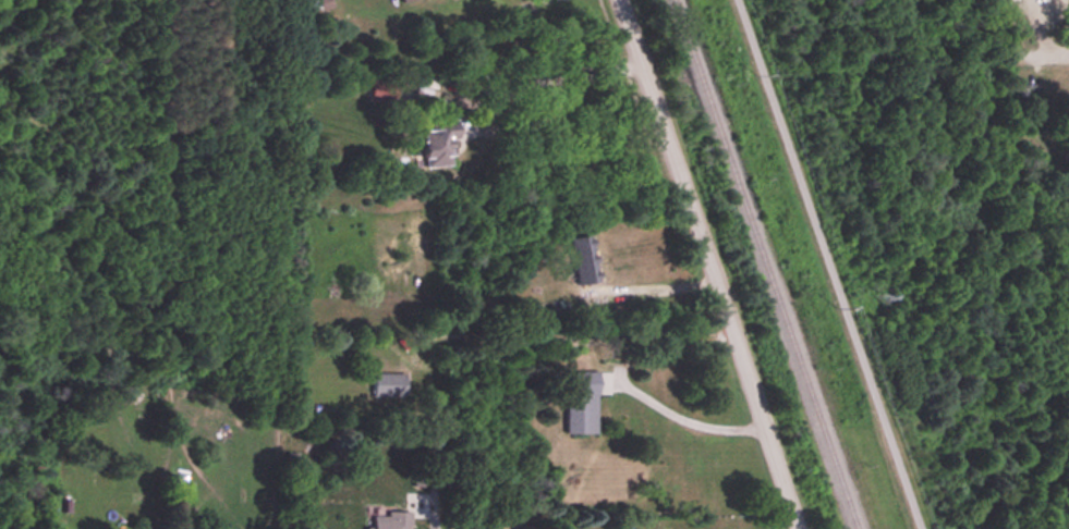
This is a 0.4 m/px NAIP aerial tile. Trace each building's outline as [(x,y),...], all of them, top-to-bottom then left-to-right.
[(417,168),(449,168),(449,140),(454,140),(454,126),(417,126),(417,168)] [(588,235),(567,239),(574,285),(595,282),(588,235)] [(595,434),(595,372),(565,372),(565,434),(595,434)] [(370,375),(370,398),(404,398),(404,375),(370,375)] [(366,514),(366,528),(407,528),(406,514),(366,514)]
